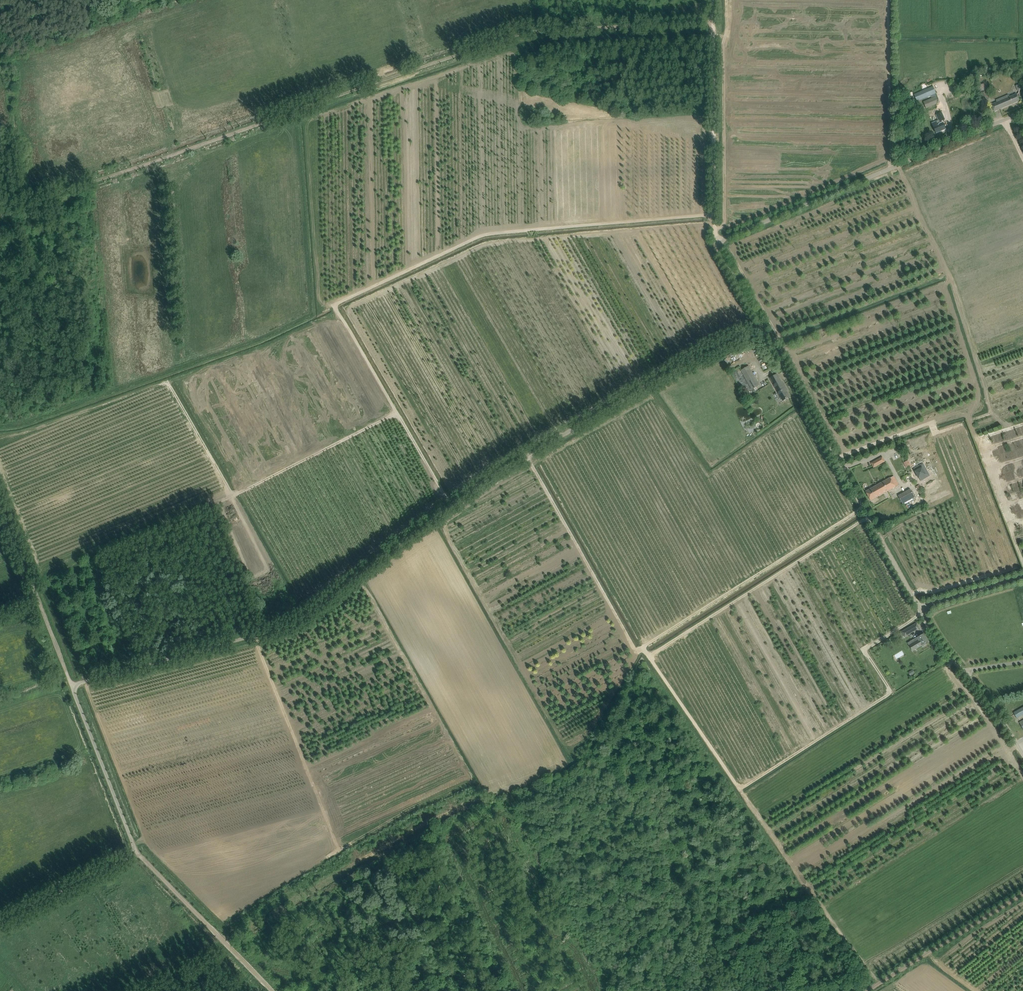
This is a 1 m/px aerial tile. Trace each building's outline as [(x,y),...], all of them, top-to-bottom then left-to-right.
[(989,99),(985,84),(978,86),(982,101),(989,99)] [(933,86),(914,94),(917,101),(931,96),(932,98),(923,102),(926,108),(939,103),(940,102),(933,86)] [(1020,101),(1018,96),(1017,93),(1009,97),(1008,95),(996,100),(997,102),(991,105),(992,107),(994,111),(1020,101)] [(945,119),(943,115),(942,113),(936,115),(940,124),(938,125),(936,122),(932,123),(936,133),(946,129),(943,123),(942,121),(945,119)] [(752,389),(755,387),(759,385),(748,366),(741,370),(752,389)] [(777,374),(770,378),(783,400),(790,396),(777,374)] [(748,402),(753,399),(750,393),(745,395),(748,402)] [(885,461),(883,456),(875,461),(877,466),(885,461)] [(875,498),(895,487),(890,478),(870,489),(866,491),(871,500),(875,498)] [(915,497),(910,490),(899,497),(903,504),(915,497)] [(911,633),(911,632),(919,628),(916,623),(902,632),(904,637),(911,633)] [(924,634),(920,636),(915,639),(916,641),(909,645),(913,651),(922,645),(923,646),(926,645),(925,643),(929,641),(924,634)] [(1021,716),(1022,714),(1022,707),(1018,710),(1014,713),(1017,718),(1021,716)]
